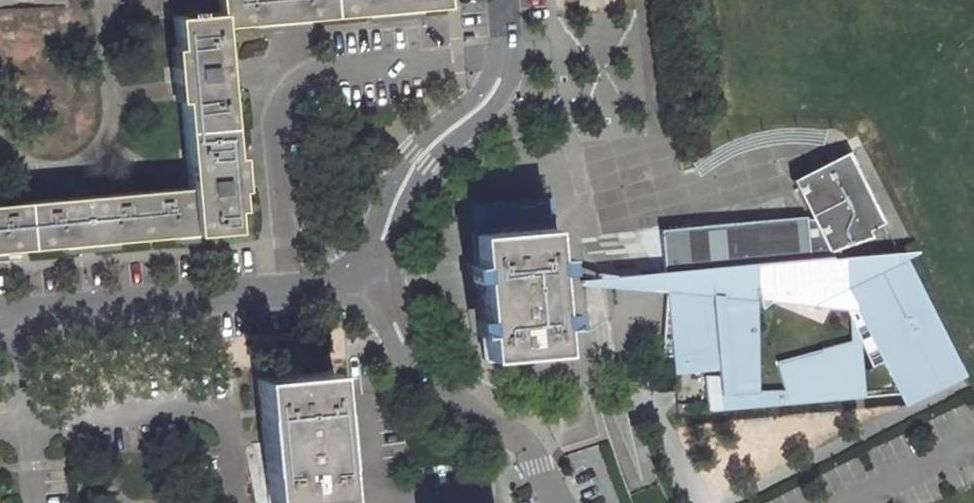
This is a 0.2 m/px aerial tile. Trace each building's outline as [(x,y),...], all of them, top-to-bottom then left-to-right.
[(216,0),(130,0),(132,20),(174,16),(217,11),(216,0)] [(219,28),(444,7),(444,0),(216,0),(217,11),(219,28)] [(174,16),(180,79),(174,80),(175,93),(181,93),(189,186),(0,203),(0,248),(234,229),(231,208),(236,208),(234,189),(240,188),(237,156),(232,157),(227,100),(231,99),(229,75),(224,75),(219,28),(217,11),(174,16)] [(770,304),(843,312),(844,313),(857,341),(870,368),(881,363),(904,407),(965,375),(902,256),(842,261),(840,252),(873,242),(871,235),(888,228),(851,155),(794,182),(813,222),(807,223),(806,219),(661,230),(664,274),(698,273),(699,294),(665,291),(660,357),(671,356),(672,373),(717,370),(717,378),(704,376),(706,411),(840,401),(840,392),(851,391),(847,344),(774,364),(783,394),(756,395),(751,280),(770,304)] [(475,233),(544,227),(543,220),(548,218),(543,203),(518,210),(518,213),(508,212),(504,205),(495,209),(495,211),(476,209),(475,233)] [(544,227),(475,233),(471,233),(482,359),(558,352),(548,227),(544,227)] [(665,291),(699,294),(698,273),(664,274),(665,291)] [(863,399),(857,341),(844,313),(847,344),(851,391),(840,392),(840,401),(863,399)] [(333,371),(258,377),(268,502),(343,496),(333,371)] [(685,413),(684,403),(674,404),(675,413),(685,413)]
